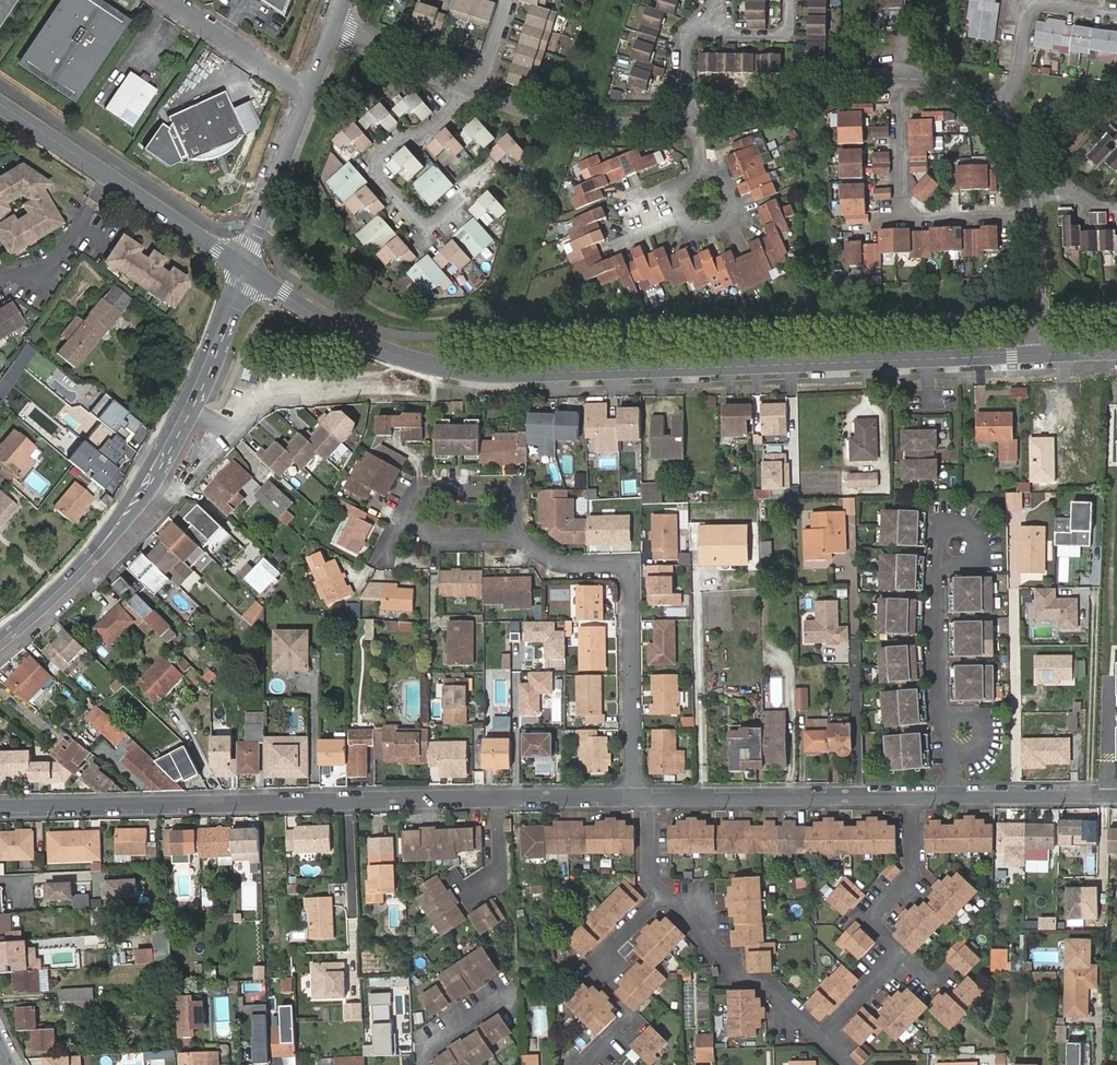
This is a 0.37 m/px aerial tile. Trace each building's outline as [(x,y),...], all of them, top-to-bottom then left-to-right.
[(16,0),(0,0),(0,25),(16,0)] [(25,64),(68,0),(61,0),(16,68),(20,71),(25,64)] [(122,26),(74,97),(25,64),(20,71),(74,106),(131,22),(97,0),(84,0),(122,26)] [(25,64),(74,97),(122,26),(84,0),(68,0),(25,64)] [(288,11),(287,12),(290,15),(291,13),(296,0),(271,0),(288,11)] [(467,24),(473,4),(462,0),(454,0),(448,18),(467,24)] [(532,9),(542,12),(546,0),(519,0),(518,3),(532,9)] [(650,7),(668,12),(673,15),(678,0),(652,0),(650,7)] [(829,10),(828,0),(808,0),(808,10),(829,10)] [(976,1),(971,0),(970,9),(974,10),(973,19),(971,38),(994,41),(995,32),(990,31),(993,12),(998,13),(999,4),(994,3),(976,1)] [(765,3),(747,3),(747,31),(766,31),(765,3)] [(473,4),(467,24),(486,31),(494,6),(487,4),(485,8),(473,4)] [(637,32),(659,39),(668,12),(650,7),(646,6),(637,32)] [(439,34),(444,20),(430,15),(431,12),(419,7),(413,24),(439,34)] [(533,19),(530,29),(552,37),(559,18),(542,12),(532,9),(529,18),(533,19)] [(829,36),(829,10),(808,10),(809,36),(826,36),(829,36)] [(272,35),(276,31),(261,19),(258,24),(272,35)] [(1038,23),(1035,46),(1062,50),(1065,27),(1066,22),(1056,21),(1056,26),(1047,24),(1038,23)] [(526,40),(523,48),(546,56),(552,37),(530,29),(525,27),(522,38),(526,40)] [(1062,50),(1062,52),(1071,53),(1072,51),(1090,54),(1091,49),(1093,31),(1083,29),(1073,28),(1065,27),(1062,50)] [(1111,33),(1101,32),(1093,31),(1091,49),(1101,50),(1100,55),(1116,58),(1116,34),(1111,33)] [(634,58),(651,63),(659,39),(637,32),(629,57),(634,58)] [(826,60),(826,36),(809,36),(806,37),(807,61),(826,60)] [(865,37),(852,37),(852,50),(865,50),(865,37)] [(520,58),(517,67),(539,75),(546,56),(523,48),(519,47),(515,56),(520,58)] [(727,71),(727,52),(700,52),(700,71),(727,71)] [(756,71),(756,52),(727,52),(727,71),(756,71)] [(781,52),(756,52),(756,71),(781,71),(781,52)] [(656,64),(651,63),(634,58),(625,84),(647,91),(656,64)] [(524,91),(533,93),(539,75),(517,67),(512,67),(509,76),(513,79),(511,86),(524,91)] [(150,86),(142,81),(131,73),(106,110),(134,128),(158,91),(150,86)] [(146,76),(142,81),(150,86),(153,81),(146,76)] [(245,133),(226,90),(169,115),(187,156),(188,158),(205,151),(208,156),(228,147),(226,141),(245,133)] [(413,110),(424,101),(415,91),(393,108),(401,119),(413,110)] [(433,112),(424,101),(413,110),(422,121),(433,112)] [(377,123),(389,113),(381,104),(359,121),(367,130),(377,123)] [(872,104),(854,105),(852,105),(852,113),(839,114),(840,129),(863,128),(862,113),(873,112),(872,104)] [(399,126),(389,113),(377,123),(386,136),(399,126)] [(944,120),(944,113),(923,113),(923,121),(910,121),(911,135),(934,135),(933,121),(944,120)] [(187,156),(169,115),(148,151),(169,163),(187,156)] [(477,115),(466,124),(475,136),(482,143),(493,134),(477,115)] [(475,136),(466,124),(457,131),(467,142),(475,136)] [(351,143),(363,135),(354,125),(331,143),(339,153),(351,143)] [(446,125),(438,131),(447,143),(454,152),(462,145),(446,125)] [(873,139),(889,138),(888,127),(872,128),(873,139)] [(1116,130),(1113,127),(1107,133),(1110,136),(1116,130)] [(863,128),(840,129),(840,144),(864,143),(863,128)] [(1107,133),(1101,139),(1104,142),(1088,159),(1099,169),(1104,163),(1113,153),(1111,151),(1111,147),(1116,140),(1116,131),(1116,130),(1110,136),(1107,133)] [(447,143),(438,131),(425,142),(434,154),(447,143)] [(508,131),(500,138),(509,150),(515,157),(523,150),(508,131)] [(373,147),(363,135),(351,143),(362,156),(373,147)] [(934,149),(934,135),(911,135),(912,161),(928,161),(927,149),(934,149)] [(731,167),(768,153),(765,145),(757,148),(753,137),(736,143),(740,152),(737,153),(727,157),(731,167)] [(509,150),(500,138),(487,149),(496,159),(509,150)] [(405,143),(396,151),(403,159),(412,170),(422,162),(405,143)] [(642,158),(637,148),(621,156),(629,173),(638,169),(639,172),(658,163),(657,160),(663,157),(660,150),(642,158)] [(840,150),(841,165),(863,164),(862,149),(840,150)] [(1113,153),(1104,163),(1116,174),(1116,149),(1113,153)] [(403,159),(396,151),(385,159),(391,168),(403,159)] [(629,173),(621,156),(604,164),(599,153),(581,161),(587,175),(593,172),(596,179),(606,175),(610,184),(621,179),(620,177),(629,173)] [(771,161),(768,153),(731,167),(735,177),(745,173),(747,172),(751,181),(768,175),(763,163),(771,161)] [(873,153),(874,164),(890,163),(889,153),(873,153)] [(928,161),(912,161),(912,173),(928,173),(928,161)] [(347,163),(327,179),(342,199),(362,183),(347,163)] [(874,175),(890,174),(890,163),(874,164),(874,175)] [(863,164),(841,165),(842,180),(863,179),(863,164)] [(0,179),(0,239),(9,255),(61,224),(45,198),(28,208),(33,217),(17,227),(3,203),(21,192),(29,197),(49,185),(21,166),(0,179)] [(950,172),(951,193),(959,192),(959,190),(974,189),(973,166),(957,167),(957,172),(950,172)] [(989,192),(997,191),(997,170),(990,171),(989,166),(973,166),(974,189),(989,189),(989,192)] [(434,168),(414,184),(430,204),(449,187),(434,168)] [(758,200),(775,194),(771,182),(778,179),(775,172),(768,175),(751,181),(748,182),(739,186),(743,196),(752,192),(755,191),(758,200)] [(596,179),(587,183),(578,187),(579,190),(573,193),(580,209),(602,199),(598,190),(601,189),(610,184),(606,175),(596,179)] [(912,192),(924,203),(940,186),(928,176),(918,186),(912,192)] [(842,186),(843,201),(866,200),(865,185),(842,186)] [(364,206),(373,198),(363,187),(344,203),(353,215),(364,206)] [(875,189),(875,200),(878,200),(891,200),(891,188),(875,189)] [(491,192),(484,198),(492,209),(500,218),(507,212),(491,192)] [(381,208),(373,198),(364,206),(372,216),(381,208)] [(492,209),(484,198),(469,210),(478,219),(492,209)] [(866,200),(843,201),(843,216),(848,216),(848,224),(869,224),(869,215),(866,215),(866,200)] [(780,210),(777,201),(761,207),(764,214),(761,216),(765,226),(775,221),(784,241),(790,239),(787,232),(790,231),(785,219),(794,215),(790,205),(780,210)] [(603,207),(573,220),(574,223),(567,226),(571,234),(574,242),(598,231),(594,222),(597,221),(607,217),(603,207)] [(1072,208),(1063,208),(1059,209),(1060,226),(1064,226),(1064,249),(1082,248),(1082,232),(1082,226),(1075,227),(1072,224),(1072,208)] [(1082,248),(1083,254),(1100,253),(1098,213),(1090,213),(1091,228),(1088,232),(1082,232),(1082,248)] [(1100,253),(1116,252),(1116,250),(1116,236),(1116,231),(1110,231),(1107,228),(1106,213),(1098,213),(1100,253)] [(380,215),(359,232),(375,251),(395,234),(380,215)] [(474,219),(454,235),(470,255),(491,239),(474,219)] [(773,267),(778,264),(788,259),(785,253),(789,251),(786,247),(784,241),(775,221),(765,226),(770,235),(771,238),(762,242),(773,267)] [(999,250),(998,227),(982,228),(982,230),(972,230),(973,258),(985,257),(984,250),(999,250)] [(947,229),(947,252),(962,251),(962,258),(973,258),(972,230),(962,231),(962,228),(947,229)] [(921,232),(922,259),(933,259),(932,252),(947,252),(947,229),(931,229),(931,232),(921,232)] [(566,249),(573,265),(598,254),(594,245),(596,244),(606,240),(601,230),(598,231),(574,242),(571,234),(561,239),(566,249)] [(881,254),(896,254),(895,230),(879,231),(880,245),(871,245),(872,267),(881,266),(881,254)] [(895,230),(896,254),(910,253),(910,260),(922,259),(921,232),(911,232),(911,230),(895,230)] [(124,237),(107,262),(173,307),(189,283),(188,281),(172,270),(167,278),(157,271),(161,264),(151,256),(146,264),(136,257),(141,249),(124,237)] [(396,257),(406,249),(398,238),(379,255),(387,265),(396,257)] [(758,284),(766,281),(774,277),(771,270),(774,269),(773,267),(762,242),(761,239),(751,243),(755,253),(756,255),(747,259),(758,284)] [(452,241),(442,249),(448,258),(459,271),(469,262),(452,241)] [(862,273),(872,273),(872,267),(871,245),(863,245),(862,243),(846,243),(847,268),(862,267),(862,273)] [(651,285),(660,281),(666,279),(656,255),(647,258),(646,256),(642,246),(631,250),(636,260),(637,262),(643,277),(645,280),(648,279),(651,285)] [(674,287),(685,283),(689,280),(679,256),(670,260),(669,257),(664,247),(654,252),(656,255),(666,279),(668,282),(671,280),(674,287)] [(697,288),(706,284),(712,282),(702,257),(693,261),(692,258),(687,248),(677,253),(679,256),(689,280),(690,283),(693,282),(697,288)] [(416,261),(406,249),(396,257),(406,268),(416,261)] [(448,258),(442,249),(433,256),(440,265),(448,258)] [(719,290),(729,286),(735,283),(725,259),(716,262),(715,259),(710,250),(700,254),(702,257),(712,282),(713,284),(717,283),(719,290)] [(733,251),(723,255),(725,259),(735,283),(736,286),(740,284),(742,291),(758,284),(747,259),(739,263),(737,260),(733,251)] [(598,254),(573,265),(580,280),(587,277),(588,280),(598,276),(602,286),(612,281),(608,272),(618,267),(614,258),(605,262),(602,263),(598,254)] [(633,293),(638,291),(639,291),(635,281),(643,277),(637,262),(629,265),(628,263),(624,254),(614,258),(618,267),(608,272),(612,281),(622,276),(627,288),(630,286),(633,293)] [(428,256),(408,272),(425,292),(445,276),(428,256)] [(57,353),(76,368),(132,300),(114,285),(106,295),(84,322),(76,316),(60,335),(67,341),(57,353)] [(25,323),(9,298),(2,302),(4,306),(0,308),(0,338),(25,323)] [(27,342),(15,360),(23,366),(35,349),(27,342)] [(14,359),(3,377),(11,383),(22,366),(14,359)] [(3,377),(0,380),(0,399),(11,383),(3,377)] [(1027,388),(1010,389),(1011,398),(1028,397),(1027,388)] [(105,394),(89,413),(124,442),(127,444),(142,425),(105,394)] [(702,407),(716,406),(715,398),(702,398),(702,407)] [(787,433),(787,428),(787,405),(761,406),(762,435),(787,433)] [(618,442),(618,422),(606,422),(606,406),(591,406),(592,438),(597,438),(597,453),(619,452),(618,442)] [(746,420),(753,420),(752,406),(724,407),(725,437),(747,436),(746,420)] [(576,440),(577,412),(554,411),(554,413),(553,440),(576,440)] [(640,441),(640,411),(618,411),(618,422),(618,442),(640,441)] [(379,417),(379,436),(386,436),(393,436),(393,429),(404,429),(404,436),(408,435),(408,441),(422,441),(422,412),(403,412),(403,422),(396,422),(395,417),(379,417)] [(539,413),(528,412),(527,432),(526,444),(539,445),(539,455),(553,455),(553,440),(554,413),(545,413),(545,416),(539,415),(539,413)] [(320,426),(340,444),(341,445),(352,434),(355,426),(343,414),(333,414),(331,417),(333,419),(331,422),(325,415),(317,423),(320,426)] [(1012,441),(1012,414),(978,415),(979,441),(1000,441),(1000,466),(1018,466),(1017,441),(1012,441)] [(652,458),(684,458),(682,417),(672,417),(672,437),(664,437),(664,417),(651,417),(652,458)] [(877,460),(875,420),(856,422),(856,435),(858,435),(859,439),(851,440),(852,461),(877,460)] [(98,421),(83,440),(84,441),(116,468),(124,458),(121,456),(124,452),(119,448),(124,442),(98,421)] [(307,432),(301,438),(317,453),(325,460),(340,444),(320,426),(311,436),(307,432)] [(478,455),(478,441),(478,427),(464,426),(457,427),(449,427),(435,427),(435,456),(447,455),(466,455),(478,455)] [(20,432),(15,428),(4,441),(6,443),(0,451),(0,459),(13,471),(36,444),(21,431),(20,432)] [(929,449),(933,449),(936,449),(936,431),(903,432),(903,449),(906,449),(911,449),(911,460),(907,460),(904,460),(904,478),(936,478),(936,460),(933,460),(929,460),(929,449)] [(519,461),(525,461),(527,432),(515,432),(515,441),(478,441),(478,455),(478,459),(478,461),(499,461),(519,461)] [(285,441),(279,447),(295,461),(303,469),(317,453),(301,438),(297,434),(289,444),(285,441)] [(1054,437),(1031,438),(1032,484),(1055,483),(1054,437)] [(375,456),(380,446),(382,443),(376,440),(369,453),(375,456)] [(84,441),(68,459),(102,488),(108,481),(110,482),(120,471),(116,468),(84,441)] [(263,450),(256,457),(280,478),(295,461),(279,447),(275,443),(266,453),(263,450)] [(406,461),(380,446),(375,456),(401,470),(406,461)] [(401,470),(375,456),(369,453),(363,464),(348,490),(366,499),(371,489),(386,497),(401,470)] [(35,460),(28,454),(13,471),(21,477),(35,460)] [(783,457),(764,458),(765,490),(788,490),(788,466),(784,466),(783,457)] [(344,487),(348,490),(363,464),(358,461),(344,487)] [(247,494),(243,489),(251,478),(233,462),(231,465),(226,470),(203,494),(227,516),(247,494)] [(586,473),(574,473),(574,487),(586,488),(586,473)] [(875,475),(847,475),(847,487),(875,486),(875,475)] [(286,510),(293,502),(266,479),(253,494),(287,525),(294,517),(286,510)] [(635,480),(623,480),(623,494),(635,494),(635,480)] [(1016,482),(1015,491),(1028,492),(1029,483),(1016,482)] [(70,522),(93,498),(77,483),(54,508),(70,522)] [(663,485),(641,486),(642,505),(663,504),(663,485)] [(795,486),(786,487),(786,499),(799,498),(798,486),(795,486)] [(565,490),(538,491),(538,502),(539,523),(542,524),(548,523),(548,529),(548,535),(562,544),(587,544),(587,521),(573,521),(565,522),(565,502),(565,490)] [(16,507),(0,492),(0,525),(16,507)] [(111,498),(104,492),(98,500),(104,505),(111,498)] [(693,503),(708,502),(707,492),(694,493),(693,503)] [(1015,493),(1006,493),(1006,509),(1015,509),(1015,493)] [(856,514),(856,498),(848,498),(848,514),(856,514)] [(365,522),(370,513),(351,503),(347,511),(354,515),(338,544),(357,555),(362,547),(364,542),(373,527),(365,522)] [(1072,533),(1055,532),(1055,546),(1091,547),(1091,532),(1091,531),(1090,531),(1090,528),(1093,526),(1093,503),(1073,503),(1072,533)] [(199,507),(185,521),(191,527),(185,534),(203,551),(223,530),(199,507)] [(927,513),(884,511),(883,545),(901,545),(909,546),(925,546),(927,513)] [(805,530),(806,561),(826,560),(825,554),(845,553),(845,512),(813,513),(813,530),(805,530)] [(677,515),(656,514),(657,552),(658,560),(677,560),(677,515)] [(334,543),(348,517),(344,515),(330,541),(334,543)] [(587,521),(587,544),(628,544),(628,519),(587,519),(587,521)] [(185,534),(175,525),(168,532),(172,536),(165,544),(191,570),(206,554),(203,551),(185,534)] [(747,527),(724,528),(725,563),(747,562),(747,527)] [(725,563),(724,528),(701,528),(702,563),(725,563)] [(1025,539),(1020,539),(1020,573),(1044,572),(1045,528),(1025,528),(1025,539)] [(165,544),(172,536),(168,532),(160,541),(163,542),(165,544)] [(165,544),(163,542),(150,555),(174,578),(180,585),(193,572),(191,570),(165,544)] [(158,594),(174,578),(150,555),(145,551),(130,567),(158,594)] [(690,553),(677,553),(677,564),(689,564),(690,553)] [(901,557),(883,556),(881,589),(899,589),(906,589),(924,590),(925,558),(908,557),(901,557)] [(260,594),(272,582),(278,574),(264,561),(255,571),(245,580),(260,594)] [(245,580),(255,571),(248,565),(239,574),(245,580)] [(346,599),(329,565),(309,575),(325,609),(346,599)] [(659,604),(658,565),(648,565),(649,587),(652,587),(652,597),(649,597),(649,605),(650,605),(659,604)] [(671,594),(671,565),(658,565),(659,604),(681,605),(680,594),(671,594)] [(484,579),(483,572),(460,573),(451,573),(440,573),(440,597),(484,597),(484,579)] [(123,576),(113,586),(123,596),(132,586),(123,576)] [(969,612),(978,612),(994,612),(994,578),(951,578),(951,613),(969,612)] [(507,579),(484,579),(484,597),(484,605),(506,605),(520,605),(520,609),(532,609),(532,579),(511,579),(511,582),(507,582),(507,579)] [(415,591),(396,591),(395,591),(395,594),(391,593),(391,586),(383,586),(369,586),(361,601),(383,601),(383,610),(414,611),(415,591)] [(586,621),(601,621),(601,586),(577,586),(577,610),(586,610),(586,621)] [(1056,588),(1036,589),(1036,620),(1059,619),(1060,629),(1078,628),(1077,599),(1056,599),(1056,588)] [(136,597),(128,605),(147,624),(167,644),(176,635),(136,597)] [(257,600),(242,616),(254,626),(264,608),(257,600)] [(836,600),(816,601),(816,621),(804,621),(804,642),(828,641),(828,646),(837,645),(837,641),(837,627),(836,600)] [(899,600),(881,600),(880,633),(923,635),(924,601),(906,601),(899,600)] [(125,602),(119,607),(122,611),(128,605),(125,602)] [(147,624),(128,605),(122,611),(119,607),(94,630),(108,646),(135,622),(142,629),(147,624)] [(969,624),(978,624),(978,612),(969,612),(969,624)] [(373,641),(374,619),(364,619),(364,641),(373,641)] [(675,663),(675,619),(659,620),(660,663),(675,663)] [(552,621),(525,620),(525,635),(547,636),(546,654),(562,654),(563,632),(552,631),(552,621)] [(660,663),(659,620),(655,620),(655,645),(650,645),(650,663),(660,663)] [(450,622),(450,667),(472,667),(472,621),(450,622)] [(994,623),(978,624),(969,624),(952,624),(952,655),(970,656),(978,656),(995,656),(994,623)] [(848,641),(848,637),(848,627),(837,627),(837,641),(848,641)] [(605,669),(604,628),(580,629),(581,669),(605,669)] [(58,636),(60,638),(67,632),(64,630),(58,636)] [(51,644),(42,653),(63,672),(85,649),(67,632),(60,638),(53,646),(51,644)] [(309,633),(277,632),(276,671),(309,671),(309,633)] [(922,647),(880,650),(883,683),(899,682),(908,682),(924,681),(922,647)] [(501,653),(501,669),(509,669),(509,653),(501,653)] [(978,667),(978,656),(970,656),(970,667),(978,667)] [(1036,684),(1045,684),(1045,680),(1060,680),(1073,680),(1073,656),(1035,657),(1036,684)] [(8,679),(1,685),(24,703),(52,677),(31,658),(19,669),(21,672),(11,682),(8,679)] [(191,667),(183,659),(174,668),(164,658),(139,684),(157,702),(191,667)] [(1085,661),(1075,661),(1075,676),(1085,675),(1085,661)] [(996,666),(978,667),(970,667),(952,667),(953,700),(996,700),(996,666)] [(209,683),(216,674),(207,668),(201,677),(209,683)] [(21,672),(19,669),(8,679),(11,682),(21,672)] [(529,682),(520,682),(519,715),(539,716),(539,693),(553,693),(553,672),(529,671),(529,682)] [(114,690),(118,685),(107,675),(103,679),(114,690)] [(661,714),(660,675),(653,675),(653,690),(656,690),(656,695),(656,704),(654,704),(654,714),(661,714)] [(677,692),(677,675),(660,675),(661,714),(680,714),(679,692),(677,692)] [(602,713),(601,676),(577,676),(578,715),(587,715),(587,722),(605,722),(605,713),(602,713)] [(466,717),(466,678),(445,678),(445,716),(466,717)] [(909,692),(908,682),(899,682),(900,693),(909,692)] [(795,690),(796,709),(804,709),(804,689),(795,690)] [(886,726),(902,725),(911,725),(927,724),(925,691),(909,692),(900,693),(883,694),(886,726)] [(1072,701),(1072,711),(1080,711),(1080,702),(1072,701)] [(122,739),(125,741),(129,737),(104,713),(98,707),(97,706),(85,718),(92,725),(115,746),(122,739)] [(785,712),(763,712),(763,725),(785,725),(785,712)] [(264,740),(264,714),(245,714),(245,744),(238,743),(237,761),(237,774),(258,774),(258,744),(264,744),(264,740)] [(491,716),(490,729),(509,729),(509,717),(491,716)] [(831,717),(831,725),(849,725),(849,717),(831,717)] [(764,762),(764,767),(787,766),(785,725),(763,725),(763,729),(764,762)] [(828,732),(829,751),(838,751),(838,753),(840,754),(842,756),(845,756),(848,755),(850,753),(851,750),(851,749),(850,725),(849,725),(831,725),(828,725),(828,726),(828,732)] [(903,737),(911,736),(911,725),(902,725),(903,737)] [(374,745),(374,762),(385,762),(385,728),(374,728),(374,732),(374,745)] [(385,728),(385,762),(397,762),(397,764),(402,764),(402,757),(402,735),(398,735),(398,731),(398,728),(385,728)] [(410,757),(410,764),(420,765),(429,765),(429,757),(429,743),(429,728),(419,728),(419,731),(419,735),(402,735),(402,757),(410,757)] [(661,729),(653,729),(653,749),(654,767),(663,766),(661,729)] [(676,753),(675,729),(661,729),(663,766),(676,766),(676,753)] [(730,739),(731,772),(742,772),(742,762),(764,762),(763,729),(751,729),(751,739),(730,739)] [(751,739),(751,729),(742,730),(742,732),(730,733),(730,739),(751,739)] [(597,736),(597,730),(577,730),(577,737),(582,737),(582,772),(609,771),(609,763),(609,761),(608,761),(606,759),(605,754),(607,752),(609,752),(608,739),(608,735),(597,736)] [(366,745),(374,745),(374,732),(351,732),(351,745),(348,745),(348,777),(366,777),(366,745)] [(807,751),(829,751),(828,732),(805,733),(807,751)] [(85,734),(80,739),(86,743),(90,739),(85,734)] [(889,771),(930,769),(928,735),(911,736),(903,737),(887,738),(889,771)] [(231,736),(210,737),(210,766),(217,778),(237,778),(237,774),(237,761),(231,761),(231,736)] [(551,736),(525,736),(525,757),(551,757),(551,736)] [(153,792),(184,791),(176,783),(157,764),(129,737),(125,741),(129,745),(125,748),(130,754),(122,763),(153,792)] [(309,739),(264,740),(264,744),(264,770),(309,769),(309,739)] [(1068,739),(1035,740),(1036,759),(1068,759),(1068,739)] [(493,740),(484,740),(484,768),(493,768),(501,768),(510,768),(510,740),(493,740)] [(63,741),(50,757),(54,760),(69,772),(75,777),(81,769),(78,767),(88,753),(82,749),(81,749),(74,743),(71,747),(63,741)] [(347,741),(320,741),(321,764),(347,763),(347,741)] [(429,757),(429,767),(439,767),(440,772),(452,772),(451,774),(468,773),(468,743),(429,743),(429,757)] [(187,749),(157,764),(176,783),(184,780),(189,777),(191,780),(200,776),(187,749)] [(650,773),(663,773),(663,766),(654,767),(653,749),(649,749),(650,773)] [(613,752),(609,752),(607,752),(605,754),(606,759),(608,761),(609,761),(614,761),(613,752)] [(5,784),(4,781),(11,781),(11,755),(0,755),(0,784),(5,784)] [(31,755),(11,755),(11,781),(12,784),(21,784),(21,781),(31,781),(31,764),(31,763),(31,755)] [(51,764),(31,764),(31,781),(63,780),(69,772),(54,760),(51,764)] [(747,769),(764,768),(764,767),(764,762),(742,762),(742,772),(748,772),(747,769)] [(863,763),(863,772),(873,772),(872,763),(863,763)] [(81,781),(97,794),(105,794),(113,784),(99,772),(100,770),(94,765),(81,781)] [(309,769),(264,770),(264,778),(310,777),(309,769)] [(113,784),(105,794),(125,793),(113,784)] [(1059,809),(1051,809),(1051,822),(1059,822),(1059,819),(1059,809)] [(1083,820),(1059,819),(1059,822),(1059,844),(1083,844),(1083,822),(1083,820)] [(785,832),(781,832),(781,852),(782,857),(794,857),(794,853),(810,852),(810,828),(810,827),(796,827),(796,823),(794,821),(785,822),(785,832)] [(715,854),(735,853),(735,833),(731,833),(731,822),(723,823),(722,824),(722,828),(714,828),(715,854)] [(735,833),(735,853),(759,853),(758,827),(750,827),(750,824),(747,822),(739,822),(739,833),(735,833)] [(759,853),(781,852),(781,832),(776,832),(776,822),(768,822),(767,823),(767,827),(758,827),(759,853)] [(930,832),(930,853),(939,852),(951,852),(951,826),(942,827),(942,825),(939,822),(933,822),(934,832),(930,832)] [(974,852),(974,832),(971,832),(971,822),(963,822),(959,824),(959,826),(951,826),(951,852),(965,852),(974,852)] [(994,852),(994,826),(987,826),(987,823),(985,822),(977,822),(977,831),(974,832),(974,852),(982,852),(994,852)] [(1083,844),(1087,844),(1088,826),(1099,826),(1099,822),(1083,822),(1083,844)] [(556,828),(545,828),(546,855),(570,855),(569,833),(565,833),(565,823),(558,823),(556,825),(556,828)] [(570,855),(577,854),(592,854),(592,828),(584,828),(583,824),(582,823),(576,823),(574,823),(574,833),(569,833),(570,855)] [(592,828),(592,854),(605,854),(614,854),(614,833),(609,834),(609,823),(602,823),(600,825),(600,828),(592,828)] [(617,833),(614,833),(614,854),(622,854),(637,854),(636,828),(627,828),(627,825),(625,823),(617,823),(617,833)] [(677,828),(670,828),(671,855),(685,854),(693,854),(692,834),(687,834),(687,823),(678,824),(677,825),(677,828)] [(701,854),(715,854),(714,828),(705,828),(705,824),(703,823),(696,823),(696,833),(692,834),(693,854),(701,854)] [(810,852),(811,854),(823,854),(831,854),(831,833),(828,833),(828,823),(820,823),(818,825),(818,828),(810,828),(810,852)] [(841,854),(854,854),(853,827),(844,827),(844,824),(842,823),(834,823),(834,833),(831,833),(831,854),(841,854)] [(863,825),(863,827),(853,827),(854,854),(868,854),(876,854),(876,833),(872,833),(872,823),(866,823),(863,825)] [(876,833),(876,854),(884,854),(896,853),(897,827),(887,827),(887,824),(884,823),(878,823),(878,832),(876,833)] [(1025,861),(1026,825),(999,825),(999,853),(1007,853),(1007,865),(1025,865),(1025,861)] [(1026,825),(1025,861),(1049,861),(1049,849),(1053,849),(1053,826),(1026,825)] [(1088,826),(1087,844),(1098,844),(1099,826),(1088,826)] [(258,828),(233,829),(234,860),(251,860),(251,864),(259,863),(258,828)] [(294,832),(286,832),(287,851),(295,851),(295,854),(330,853),(330,828),(294,829),(294,832)] [(524,858),(546,857),(546,855),(545,828),(522,830),(524,858)] [(197,832),(198,853),(199,858),(231,857),(229,829),(197,831),(197,832)] [(1110,829),(1109,853),(1116,853),(1116,829),(1110,829)] [(165,832),(166,855),(198,853),(197,832),(181,833),(181,830),(172,830),(172,832),(165,832)] [(431,849),(431,863),(453,862),(453,853),(482,851),(482,831),(452,833),(435,834),(436,849),(431,849)] [(148,832),(118,833),(118,856),(148,855),(148,832)] [(77,862),(92,861),(92,850),(101,850),(101,833),(91,833),(91,837),(79,837),(79,833),(50,834),(51,863),(61,863),(61,857),(77,856),(77,862)] [(32,834),(15,834),(15,839),(9,839),(8,834),(0,835),(0,861),(34,860),(32,834)] [(420,834),(402,835),(404,864),(428,863),(431,863),(431,849),(428,849),(420,850),(420,834)] [(427,834),(420,834),(420,850),(428,849),(427,834)] [(371,892),(383,892),(395,891),(392,838),(370,839),(372,880),(370,880),(371,892)] [(92,861),(102,861),(101,850),(92,850),(92,861)] [(93,865),(93,872),(102,872),(102,864),(93,865)] [(890,866),(880,877),(887,885),(898,874),(890,866)] [(949,894),(964,909),(971,903),(981,893),(971,884),(961,875),(956,881),(953,879),(949,880),(945,884),(952,891),(949,894)] [(846,912),(853,905),(865,893),(848,877),(842,882),(844,884),(831,897),(846,912)] [(383,900),(383,892),(371,892),(370,880),(368,881),(369,901),(383,900)] [(437,880),(422,889),(426,896),(418,902),(441,936),(464,921),(455,907),(442,915),(438,909),(434,902),(446,894),(437,880)] [(626,918),(641,903),(646,898),(640,892),(628,880),(622,886),(624,888),(611,902),(626,918)] [(762,902),(762,893),(761,880),(759,880),(736,881),(736,888),(733,888),(731,890),(731,898),(742,898),(742,902),(762,902)] [(795,888),(806,887),(805,880),(794,880),(795,888)] [(104,889),(104,899),(137,897),(136,881),(108,883),(108,889),(104,889)] [(545,881),(531,882),(532,900),(546,899),(545,881)] [(942,887),(949,894),(952,891),(945,884),(942,887)] [(75,885),(48,886),(49,902),(76,900),(75,885)] [(942,887),(939,890),(946,897),(949,894),(942,887)] [(1072,890),(1067,890),(1066,919),(1096,919),(1097,891),(1091,891),(1091,888),(1072,888),(1072,890)] [(931,906),(945,920),(950,924),(958,916),(964,909),(949,894),(946,897),(939,890),(934,895),(934,899),(937,901),(931,906)] [(855,907),(867,895),(865,893),(853,905),(855,907)] [(451,901),(446,894),(434,902),(438,909),(451,901)] [(332,898),(303,899),(304,910),(308,910),(310,941),(334,940),(332,898)] [(451,901),(438,909),(442,915),(455,907),(451,901)] [(505,919),(493,901),(470,917),(482,934),(505,919)] [(935,930),(945,920),(931,906),(926,901),(920,908),(918,906),(914,906),(910,910),(918,918),(915,920),(930,935),(935,930)] [(589,919),(607,937),(626,918),(611,902),(598,914),(596,912),(589,919)] [(737,924),(763,923),(762,910),(762,902),(742,902),(742,907),(732,907),(732,914),(734,916),(737,916),(737,924)] [(964,909),(969,914),(975,907),(971,903),(964,909)] [(964,909),(958,916),(963,920),(969,914),(964,909)] [(918,918),(910,910),(908,912),(915,920),(918,918)] [(915,920),(908,912),(904,916),(911,924),(915,920)] [(9,915),(7,915),(0,915),(0,932),(6,931),(7,944),(21,942),(20,931),(10,931),(9,915)] [(923,942),(930,935),(915,920),(911,924),(904,916),(898,922),(898,926),(900,928),(895,934),(914,952),(923,942)] [(572,941),(587,957),(607,937),(589,919),(583,925),(586,927),(572,941)] [(689,938),(671,920),(665,925),(663,923),(660,923),(655,929),(662,937),(659,939),(674,953),(679,948),(689,938)] [(872,933),(858,920),(856,922),(870,935),(872,933)] [(860,957),(875,941),(870,935),(856,922),(839,941),(845,947),(847,945),(860,957)] [(743,946),(749,946),(764,945),(763,923),(737,924),(738,932),(735,932),(733,935),(733,942),(743,942),(743,946)] [(652,932),(659,939),(662,937),(655,929),(652,932)] [(940,935),(935,930),(930,935),(935,941),(940,935)] [(652,932),(649,935),(656,942),(659,939),(652,932)] [(649,935),(643,942),(642,942),(646,945),(641,950),(647,956),(653,962),(659,968),(667,960),(674,953),(659,939),(656,942),(649,935)] [(935,941),(930,935),(923,942),(928,947),(935,941)] [(959,968),(966,974),(980,958),(967,946),(969,944),(963,938),(948,953),(946,955),(959,968)] [(1065,965),(1064,1014),(1085,1015),(1085,986),(1095,986),(1095,966),(1088,966),(1089,939),(1066,939),(1065,965)] [(0,944),(0,954),(26,952),(26,942),(21,942),(7,944),(0,944)] [(771,972),(771,945),(764,945),(749,946),(749,972),(771,972)] [(679,948),(674,953),(678,958),(684,952),(679,948)] [(483,949),(462,963),(469,973),(476,968),(484,981),(498,971),(483,949)] [(41,963),(36,963),(36,951),(26,952),(0,954),(0,976),(14,975),(14,972),(37,971),(37,973),(42,973),(41,963)] [(992,951),(992,957),(992,972),(1024,972),(1024,965),(1006,964),(1006,951),(992,951)] [(154,966),(153,952),(137,953),(138,967),(154,966)] [(678,958),(674,953),(667,960),(672,964),(678,958)] [(946,955),(943,958),(956,971),(959,968),(946,955)] [(641,982),(655,996),(671,980),(659,968),(653,962),(646,969),(645,967),(641,967),(636,972),(644,979),(641,982)] [(441,977),(445,983),(455,999),(471,989),(462,977),(469,973),(462,963),(441,977)] [(346,964),(314,964),(315,999),(347,998),(346,964)] [(859,980),(842,964),(829,978),(827,976),(821,983),(839,1000),(851,988),(859,980)] [(214,966),(204,966),(204,979),(214,978),(214,966)] [(476,968),(469,973),(477,985),(484,981),(476,968)] [(677,980),(689,979),(689,969),(677,970),(677,980)] [(14,972),(14,975),(16,993),(38,992),(37,973),(37,971),(14,972)] [(644,979),(636,972),(633,975),(641,982),(644,979)] [(1056,973),(1031,972),(1030,981),(1056,981),(1056,973)] [(462,977),(471,989),(477,985),(469,973),(462,977)] [(641,982),(633,975),(631,978),(638,985),(641,982)] [(290,978),(279,978),(279,998),(290,998),(290,978)] [(638,1013),(655,996),(641,982),(638,985),(631,978),(624,985),(624,987),(627,989),(621,995),(638,1013)] [(963,985),(950,998),(965,1012),(967,1015),(973,1009),(971,1006),(985,992),(970,978),(963,985)] [(237,994),(237,981),(226,981),(226,994),(237,994)] [(432,1014),(455,999),(445,983),(423,998),(432,1014)] [(816,992),(805,1005),(820,1020),(828,1012),(839,1000),(821,983),(814,990),(816,992)] [(948,996),(950,998),(963,985),(960,983),(948,996)] [(586,986),(568,1005),(577,1014),(584,1020),(598,1006),(596,1003),(603,996),(598,991),(595,990),(593,993),(586,986)] [(851,988),(839,1000),(842,1002),(854,990),(851,988)] [(901,1007),(898,1009),(912,1022),(918,1016),(927,1006),(909,988),(904,994),(902,992),(899,993),(893,999),(901,1007)] [(59,991),(60,1003),(82,1001),(92,1001),(93,1001),(93,989),(59,991)] [(943,991),(941,993),(948,1000),(950,998),(948,996),(943,991)] [(757,992),(730,993),(730,1005),(730,1013),(751,1013),(751,1010),(761,1010),(761,1000),(756,1000),(757,992)] [(391,993),(371,995),(374,1045),(363,1046),(364,1058),(396,1056),(391,993)] [(938,1004),(932,1010),(950,1027),(960,1017),(965,1012),(950,998),(948,1000),(941,993),(936,999),(936,1003),(938,1004)] [(178,997),(180,1039),(192,1038),(191,1028),(190,1005),(189,996),(178,997)] [(596,1003),(598,1006),(605,999),(603,996),(596,1003)] [(605,999),(598,1006),(602,1009),(609,1002),(605,999)] [(890,1002),(898,1009),(901,1007),(893,999),(890,1002)] [(842,1002),(839,1000),(828,1012),(830,1014),(842,1002)] [(82,1001),(60,1003),(60,1010),(76,1009),(76,1013),(82,1012),(82,1001)] [(82,1001),(82,1012),(93,1012),(92,1001),(82,1001)] [(589,1026),(599,1036),(617,1018),(612,1013),(614,1010),(614,1007),(609,1002),(602,1009),(598,1006),(584,1020),(589,1026)] [(890,1002),(887,1005),(895,1012),(898,1009),(890,1002)] [(202,1004),(190,1005),(191,1028),(203,1028),(202,1004)] [(268,1004),(254,1005),(256,1064),(270,1064),(268,1004)] [(878,1022),(882,1025),(897,1039),(906,1029),(912,1022),(898,1009),(895,1012),(887,1005),(882,1010),(882,1014),(884,1016),(878,1022)] [(296,1056),(294,1006),(282,1006),(282,1027),(272,1027),(273,1057),(296,1056)] [(362,1018),(362,1006),(347,1007),(348,1021),(363,1021),(362,1018)] [(848,1022),(850,1025),(865,1009),(862,1007),(848,1022)] [(17,1010),(18,1032),(33,1031),(37,1030),(36,1009),(17,1010)] [(865,1009),(850,1025),(846,1029),(861,1043),(873,1031),(875,1033),(882,1025),(878,1022),(865,1009)] [(965,1012),(960,1017),(966,1022),(970,1018),(967,1015),(965,1012)] [(761,1025),(761,1023),(761,1016),(751,1016),(751,1013),(730,1013),(731,1022),(731,1035),(758,1035),(757,1025),(761,1025)] [(574,1018),(580,1024),(584,1020),(577,1014),(574,1018)] [(476,1033),(485,1048),(509,1033),(497,1016),(474,1031),(476,1033)] [(912,1022),(917,1026),(922,1021),(918,1016),(912,1022)] [(589,1026),(584,1020),(580,1024),(585,1030),(589,1026)] [(912,1022),(906,1029),(910,1033),(917,1026),(912,1022)] [(1055,1024),(1054,1041),(1064,1041),(1064,1025),(1055,1024)] [(56,1051),(54,1029),(37,1030),(33,1031),(34,1052),(56,1051)] [(634,1048),(650,1064),(654,1064),(659,1060),(656,1057),(669,1044),(654,1029),(634,1048)] [(466,1064),(478,1064),(491,1056),(485,1048),(476,1033),(461,1042),(470,1055),(463,1059),(466,1064)] [(455,1047),(463,1059),(470,1055),(461,1042),(455,1047)] [(1066,1042),(1065,1064),(1081,1064),(1082,1042),(1066,1042)] [(693,1057),(692,1043),(682,1043),(683,1057),(693,1057)] [(713,1045),(698,1046),(698,1061),(713,1061),(713,1045)] [(869,1055),(859,1045),(852,1053),(862,1062),(869,1055)] [(455,1047),(448,1051),(457,1063),(463,1059),(455,1047)] [(176,1051),(144,1054),(145,1061),(176,1058),(176,1051)] [(434,1060),(437,1064),(466,1064),(463,1059),(457,1063),(448,1051),(434,1060)] [(218,1054),(180,1056),(181,1064),(218,1064),(218,1054)] [(1010,1056),(996,1055),(996,1064),(1010,1064),(1010,1056)] [(45,1058),(46,1064),(82,1064),(82,1056),(45,1058)] [(523,1064),(538,1064),(537,1056),(522,1056),(523,1064)]
